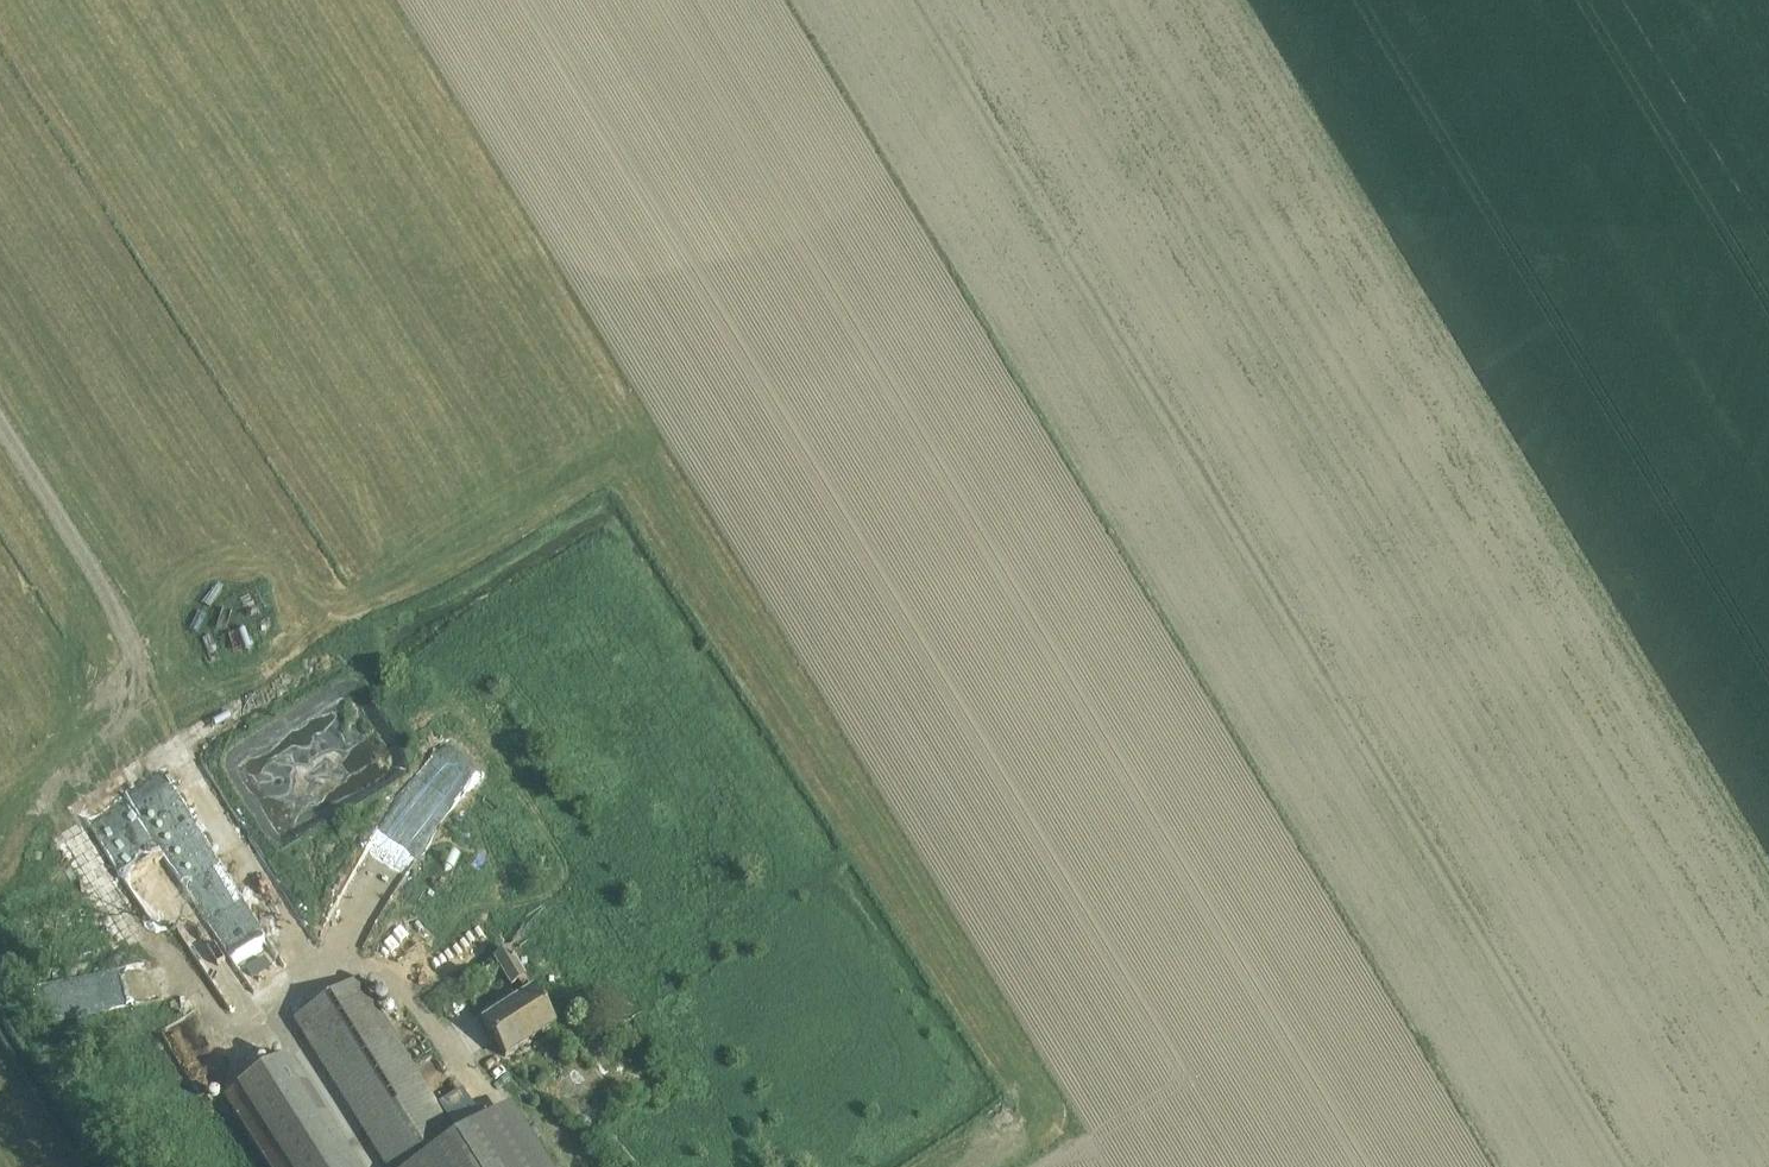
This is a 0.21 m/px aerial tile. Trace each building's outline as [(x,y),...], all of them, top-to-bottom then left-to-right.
[(257,752),(254,811),(359,816),(362,757),(257,752)] [(141,780),(86,817),(138,894),(150,886),(157,897),(160,883),(174,873),(170,894),(181,911),(187,875),(208,861),(211,844),(194,841),(186,830),(175,838),(168,827),(165,842),(146,838),(150,815),(165,805),(167,794),(159,783),(141,780)] [(186,945),(226,1000),(249,984),(233,962),(268,935),(244,902),(237,907),(229,897),(203,916),(211,927),(186,945)] [(520,989),(526,984),(506,953),(480,970),(488,982),(500,974),(510,988),(516,984),(520,989)] [(454,1135),(433,1103),(357,982),(292,1023),(383,1166),(404,1166),(408,1165),(454,1135)] [(71,1010),(66,992),(52,996),(57,1014),(71,1010)] [(505,1059),(554,1028),(532,992),(482,1024),(505,1059)] [(289,1060),(225,1101),(267,1166),(357,1166),(289,1060)] [(459,1087),(433,1103),(454,1135),(480,1119),(459,1087)] [(454,1135),(408,1165),(409,1166),(524,1166),(490,1113),(480,1119),(454,1135)]
